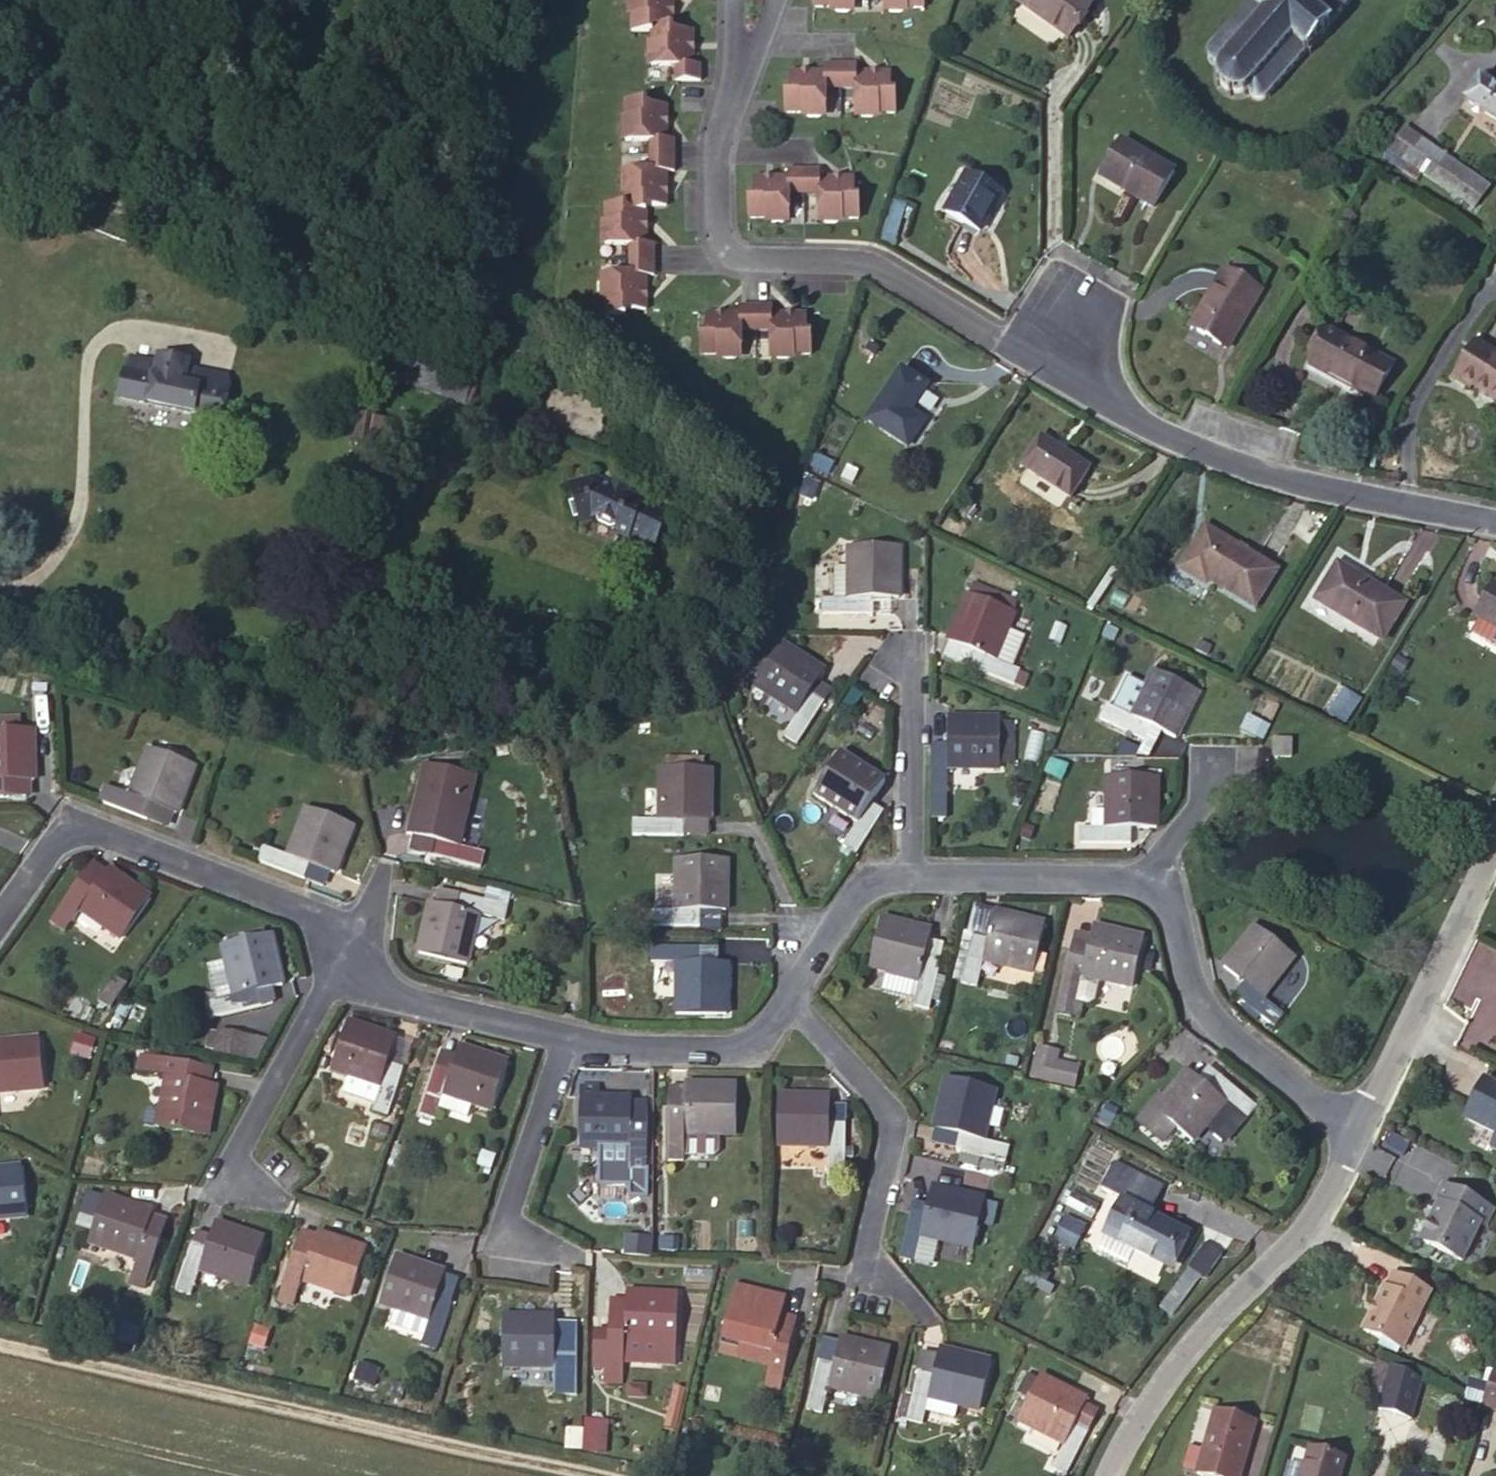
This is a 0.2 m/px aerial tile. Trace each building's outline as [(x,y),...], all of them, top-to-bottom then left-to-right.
[(628,6),(631,10),(631,30),(652,30),(652,25),(673,25),(673,0),(628,0),(628,6)] [(813,7),(833,7),(838,10),(847,10),(852,7),(855,7),(855,0),(813,0),(813,7)] [(883,7),(886,7),(890,10),(900,11),(904,8),(924,8),(924,0),(883,0),(883,7)] [(1084,0),(1021,0),(1019,3),(1068,38),(1092,5),(1084,0)] [(1250,2),(1239,15),(1238,14),(1236,16),(1238,17),(1227,29),(1226,28),(1224,30),(1225,31),(1214,45),(1212,44),(1210,46),(1212,47),(1209,49),(1208,52),(1208,54),(1208,57),(1209,60),(1210,62),(1213,65),(1216,66),(1217,66),(1220,66),(1219,68),(1216,68),(1215,71),(1218,72),(1218,74),(1218,77),(1218,79),(1219,83),(1216,84),(1218,87),(1221,85),(1224,89),(1225,91),(1229,93),(1228,96),(1231,97),(1232,94),(1234,94),(1238,94),(1243,93),(1245,96),(1248,95),(1246,92),(1248,90),(1249,94),(1250,96),(1252,98),(1254,100),(1256,101),(1257,101),(1258,101),(1261,101),(1263,101),(1267,96),(1269,97),(1270,95),(1269,94),(1281,80),(1282,81),(1284,79),(1283,78),(1293,66),(1295,67),(1296,65),(1295,64),(1306,51),(1309,54),(1311,51),(1308,49),(1311,45),(1314,48),(1316,46),(1313,43),(1323,31),(1326,34),(1328,31),(1325,29),(1328,25),(1331,28),(1333,26),(1332,25),(1343,12),(1345,13),(1346,11),(1345,10),(1353,0),(1248,0),(1250,2)] [(676,67),(676,81),(701,81),(701,65),(692,65),(693,30),(673,30),(673,25),(652,25),(652,30),(652,45),(649,49),(649,59),(652,63),(652,66),(676,67)] [(841,63),(825,63),(825,71),(790,71),(790,92),(785,91),(785,112),(805,112),(809,115),(818,115),(823,112),(826,112),(826,88),(840,88),(841,63)] [(856,64),(841,63),(840,88),(854,88),(854,113),(857,113),(862,116),(871,116),(876,113),(895,113),(896,92),(891,92),(891,72),(856,72),(856,64)] [(1465,101),(1495,122),(1495,89),(1480,79),(1465,101)] [(666,105),(626,105),(626,124),(623,129),(623,138),(626,143),(626,146),(650,146),(650,156),(674,155),(674,140),(666,140),(666,105)] [(1395,145),(1411,157),(1422,141),(1406,130),(1395,145)] [(1175,172),(1122,141),(1101,177),(1153,208),(1175,172)] [(1422,141),(1411,157),(1407,162),(1474,209),(1483,195),(1441,166),(1447,158),(1422,141)] [(674,155),(650,156),(650,164),(626,165),(626,168),(623,173),(623,182),(626,187),(626,201),(626,206),(646,206),(666,206),(666,171),(674,171),(674,155)] [(1489,187),(1447,158),(1441,166),(1483,195),(1489,187)] [(804,193),(803,169),(788,169),(788,177),(754,177),(753,197),(748,197),(749,218),(768,218),(773,221),(782,221),(787,218),(790,218),(790,193),(804,193)] [(819,169),(803,169),(804,193),(818,193),(818,218),(821,218),(825,221),(835,220),(839,218),(859,218),(859,196),(854,196),(854,176),(819,177),(819,169)] [(967,175),(946,213),(980,232),(1001,194),(967,175)] [(893,199),(882,237),(893,240),(903,202),(893,199)] [(630,258),(654,258),(654,242),(646,242),(646,206),(626,206),(626,201),(605,201),(605,221),(602,225),(602,235),(605,240),(605,243),(630,243),(630,258)] [(654,258),(630,258),(630,273),(605,273),(605,276),(602,281),(602,290),(605,295),(605,314),(626,315),(626,310),(646,310),(646,274),(654,274),(654,258)] [(1238,260),(1230,274),(1253,287),(1261,273),(1238,260)] [(1253,287),(1230,274),(1224,271),(1191,328),(1227,350),(1261,292),(1253,287)] [(756,330),(756,305),(740,305),(740,313),(706,313),(705,333),(700,333),(700,354),(720,354),(724,357),(734,357),(738,354),(741,354),(742,329),(756,330)] [(772,305),(756,305),(756,330),(770,330),(770,354),(772,354),(777,357),(787,357),(791,354),(811,354),(811,333),(806,333),(806,313),(772,313),(772,305)] [(1393,366),(1329,331),(1310,366),(1374,401),(1393,366)] [(1468,381),(1495,400),(1495,352),(1477,341),(1458,373),(1469,380),(1468,381)] [(403,352),(401,358),(420,365),(448,375),(451,369),(403,352)] [(131,358),(128,373),(124,372),(118,398),(218,418),(227,377),(188,369),(189,362),(159,356),(158,364),(131,358)] [(420,365),(401,358),(393,379),(413,386),(420,365)] [(440,396),(448,375),(420,365),(413,386),(440,396)] [(868,421),(908,448),(925,422),(910,412),(928,386),(902,369),(868,421)] [(1465,386),(1468,381),(1469,380),(1458,373),(1454,379),(1465,386)] [(454,377),(448,375),(440,396),(445,398),(454,377)] [(355,445),(370,448),(373,439),(386,441),(390,422),(360,416),(355,445)] [(1041,437),(1022,467),(1070,498),(1090,468),(1041,437)] [(819,483),(808,479),(801,496),(811,501),(819,483)] [(620,491),(596,480),(572,487),(582,524),(601,519),(617,526),(618,531),(637,540),(635,544),(652,553),(671,517),(646,506),(647,503),(631,496),(632,493),(622,488),(620,491)] [(1180,568),(1202,583),(1206,577),(1253,607),(1276,571),(1206,527),(1180,568)] [(873,598),(890,598),(898,598),(899,547),(849,547),(849,598),(822,598),(822,614),(873,614),(873,598)] [(1338,565),(1316,601),(1382,641),(1404,605),(1338,565)] [(973,584),(969,594),(1014,612),(1018,602),(973,584)] [(1495,628),(1495,586),(1495,585),(1476,616),(1495,628)] [(1014,612),(969,594),(968,594),(949,642),(972,651),(966,665),(966,666),(1014,685),(1020,670),(1011,667),(994,660),(1007,628),(1014,612)] [(891,614),(890,598),(873,598),(873,614),(891,614)] [(1024,635),(1007,628),(994,660),(1011,667),(1024,635)] [(943,656),(966,665),(972,651),(949,642),(943,656)] [(751,668),(762,675),(778,650),(768,643),(751,668)] [(778,650),(762,675),(755,685),(798,713),(783,736),(797,745),(824,702),(811,694),(818,683),(825,672),(782,644),(778,650)] [(1152,727),(1175,738),(1198,691),(1154,670),(1146,686),(1127,677),(1112,707),(1107,704),(1099,718),(1145,741),(1152,727)] [(831,691),(818,683),(811,694),(824,702),(831,691)] [(1358,702),(1349,696),(1339,712),(1349,718),(1358,702)] [(1262,723),(1248,716),(1241,730),(1255,737),(1262,723)] [(20,730),(20,718),(0,718),(0,731),(20,730)] [(932,743),(932,794),(947,795),(948,767),(999,768),(999,764),(1000,723),(1000,719),(949,718),(948,744),(932,743)] [(1014,723),(1000,723),(999,764),(1013,764),(1014,723)] [(1168,752),(1175,738),(1152,727),(1145,741),(1168,752)] [(20,730),(0,731),(0,798),(9,797),(9,782),(19,782),(34,781),(33,730),(20,730)] [(1291,758),(1291,740),(1274,739),(1273,757),(1291,758)] [(149,748),(131,796),(105,787),(99,801),(147,820),(153,805),(176,814),(195,766),(149,748)] [(856,854),(884,811),(871,803),(884,781),(840,754),(814,795),(858,823),(843,846),(856,854)] [(427,764),(422,785),(470,796),(475,776),(427,764)] [(661,768),(660,820),(633,820),(632,836),(684,836),(684,820),(707,820),(709,820),(710,769),(661,768)] [(1156,828),(1157,828),(1157,777),(1108,776),(1107,810),(1107,828),(1092,828),(1080,828),(1080,844),(1131,844),(1131,828),(1156,828)] [(20,797),(19,782),(9,782),(9,797),(20,797)] [(422,785),(410,835),(415,836),(435,841),(431,856),(481,868),(484,852),(458,846),(470,796),(422,785)] [(308,808),(289,856),(263,847),(257,861),(305,880),(310,865),(329,872),(334,874),(353,826),(308,808)] [(1107,828),(1107,810),(1092,810),(1092,828),(1107,828)] [(707,837),(707,820),(684,820),(684,836),(707,837)] [(435,841),(415,836),(412,852),(431,856),(435,841)] [(677,859),(677,910),(649,910),(649,927),(700,927),(700,911),(726,911),(726,860),(677,859)] [(329,872),(310,865),(305,880),(323,887),(329,872)] [(93,892),(80,883),(51,924),(64,933),(80,910),(123,939),(151,899),(109,870),(100,882),(93,892)] [(87,873),(80,883),(93,892),(100,882),(87,873)] [(485,899),(508,905),(511,893),(488,888),(485,899)] [(455,909),(459,893),(439,889),(436,904),(455,909)] [(505,921),(508,905),(485,899),(459,893),(455,909),(436,904),(431,903),(419,953),(467,964),(478,914),(505,921)] [(989,937),(995,912),(976,908),(970,933),(974,933),(989,937)] [(1045,924),(995,912),(989,937),(974,933),(962,983),(977,987),(983,960),(1033,972),(1038,954),(1045,924)] [(925,956),(928,942),(931,931),(881,919),(869,966),(886,970),(881,989),(915,998),(913,1005),(928,1009),(940,959),(925,956)] [(1061,999),(1076,1002),(1082,975),(1133,987),(1143,939),(1093,927),(1090,941),(1088,952),(1072,949),(1061,999)] [(1256,927),(1224,967),(1244,983),(1234,996),(1274,1027),(1284,1014),(1263,997),(1294,957),(1256,927)] [(212,1019),(261,1006),(258,991),(269,988),(283,985),(271,935),(223,946),(235,996),(208,1003),(212,1019)] [(1088,952),(1090,941),(1075,938),(1072,949),(1088,952)] [(943,946),(928,942),(925,956),(940,959),(943,946)] [(702,963),(702,948),(651,946),(651,963),(678,963),(677,1014),(726,1015),(727,964),(716,964),(702,963)] [(716,948),(702,948),(702,963),(716,964),(716,948)] [(1038,954),(1033,972),(1042,974),(1046,956),(1038,954)] [(460,982),(463,969),(447,964),(443,978),(460,982)] [(127,984),(116,977),(99,1003),(111,1010),(127,984)] [(258,991),(261,1006),(273,1003),(269,988),(258,991)] [(1073,1017),(1076,1002),(1061,999),(1058,1013),(1073,1017)] [(212,1021),(206,1042),(256,1057),(262,1037),(212,1021)] [(389,1063),(393,1050),(396,1040),(396,1039),(348,1023),(332,1069),(350,1075),(344,1093),(375,1104),(372,1112),(387,1117),(403,1068),(389,1063)] [(44,1088),(39,1039),(0,1043),(0,1092),(44,1088)] [(411,1045),(396,1040),(393,1050),(389,1063),(403,1068),(411,1045)] [(1058,1056),(1060,1046),(1036,1041),(1029,1074),(1075,1084),(1080,1061),(1058,1056)] [(460,1047),(456,1057),(451,1071),(437,1067),(420,1115),(435,1120),(439,1108),(468,1118),(472,1103),(493,1110),(508,1064),(460,1047)] [(451,1071),(456,1057),(442,1052),(437,1067),(451,1071)] [(216,1086),(208,1085),(191,1082),(194,1066),(140,1055),(137,1071),(167,1077),(158,1128),(207,1137),(216,1086)] [(191,1082),(208,1085),(211,1069),(194,1066),(191,1082)] [(1207,1087),(1217,1075),(1208,1067),(1198,1079),(1207,1087)] [(1256,1108),(1217,1075),(1207,1087),(1198,1079),(1188,1070),(1163,1099),(1154,1110),(1175,1127),(1192,1141),(1225,1102),(1246,1120),(1256,1108)] [(982,1156),(1005,1161),(1006,1161),(1009,1146),(983,1140),(994,1090),(947,1078),(935,1128),(960,1134),(956,1149),(982,1156)] [(1484,1080),(1465,1120),(1495,1135),(1495,1086),(1484,1080)] [(668,1161),(684,1161),(685,1134),(736,1134),(737,1085),(685,1085),(685,1089),(670,1088),(668,1161)] [(1154,1110),(1163,1099),(1159,1095),(1137,1121),(1161,1142),(1175,1127),(1154,1110)] [(844,1174),(845,1123),(829,1122),(830,1107),(830,1097),(778,1096),(777,1145),(829,1146),(828,1173),(844,1174)] [(631,1124),(631,1113),(632,1099),(580,1098),(579,1147),(631,1148),(631,1175),(646,1176),(647,1124),(631,1124)] [(829,1122),(845,1123),(845,1107),(830,1107),(829,1122)] [(647,1114),(631,1113),(631,1124),(647,1124),(647,1114)] [(1016,1148),(1009,1146),(1006,1161),(1013,1163),(1016,1148)] [(1002,1172),(1005,1161),(982,1156),(979,1166),(1002,1172)] [(1167,1267),(1185,1232),(1148,1213),(1162,1187),(1115,1164),(1101,1190),(1122,1201),(1104,1235),(1167,1267)] [(26,1217),(22,1168),(0,1170),(0,1219),(26,1217)] [(933,1187),(932,1195),(927,1212),(912,1209),(900,1259),(916,1262),(922,1235),(972,1247),(984,1199),(933,1187)] [(1491,1211),(1441,1187),(1434,1203),(1437,1205),(1421,1238),(1423,1245),(1460,1263),(1478,1225),(1483,1227),(1491,1211)] [(927,1212),(932,1195),(917,1191),(912,1209),(927,1212)] [(89,1243),(138,1259),(129,1285),(144,1291),(161,1242),(146,1237),(153,1215),(153,1213),(105,1196),(89,1243)] [(1064,1214),(1054,1237),(1074,1246),(1085,1223),(1064,1214)] [(168,1220),(153,1215),(146,1237),(161,1242),(168,1220)] [(216,1223),(212,1235),(208,1247),(193,1242),(176,1291),(191,1296),(200,1270),(249,1286),(265,1240),(216,1223)] [(208,1247),(212,1235),(197,1230),(193,1242),(208,1247)] [(309,1257),(317,1236),(302,1231),(295,1252),(309,1257)] [(278,1301),(293,1306),(302,1279),(350,1297),(367,1250),(318,1233),(317,1236),(309,1257),(295,1252),(278,1301)] [(396,1308),(429,1320),(423,1336),(420,1345),(435,1351),(452,1303),(437,1298),(445,1274),(397,1257),(380,1303),(396,1308)] [(1385,1289),(1364,1333),(1403,1351),(1430,1293),(1394,1276),(1387,1290),(1385,1289)] [(797,1321),(782,1317),(786,1300),(735,1287),(722,1339),(741,1343),(736,1360),(769,1368),(764,1388),(780,1392),(797,1321)] [(626,1318),(610,1317),(610,1332),(596,1332),(594,1368),(624,1369),(624,1363),(658,1364),(659,1343),(676,1344),(679,1295),(627,1293),(627,1302),(626,1318)] [(611,1301),(610,1317),(626,1318),(627,1302),(611,1301)] [(429,1320),(396,1308),(390,1325),(423,1336),(429,1320)] [(503,1366),(554,1367),(554,1394),(570,1395),(570,1343),(554,1343),(555,1317),(503,1317),(503,1366)] [(840,1338),(839,1344),(834,1363),(819,1360),(807,1409),(822,1413),(829,1386),(879,1398),(890,1350),(840,1338)] [(834,1363),(839,1344),(824,1340),(819,1360),(834,1363)] [(919,1371),(915,1389),(907,1418),(907,1421),(922,1424),(929,1397),(979,1409),(990,1361),(940,1350),(937,1363),(934,1375),(919,1371)] [(921,1359),(919,1371),(934,1375),(937,1363),(921,1359)] [(1420,1380),(1390,1365),(1378,1410),(1409,1418),(1420,1380)] [(1492,1372),(1483,1405),(1495,1408),(1495,1372),(1492,1372)] [(1066,1475),(1088,1429),(1075,1422),(1081,1411),(1086,1400),(1040,1376),(1018,1420),(1064,1443),(1052,1468),(1066,1475)] [(1485,1386),(1471,1382),(1466,1399),(1481,1403),(1485,1386)] [(907,1418),(915,1389),(906,1386),(899,1416),(907,1418)] [(1196,1404),(1178,1469),(1204,1475),(1236,1475),(1252,1420),(1196,1404)] [(1075,1422),(1088,1429),(1095,1417),(1081,1411),(1075,1422)] [(601,1453),(603,1421),(585,1420),(584,1451),(601,1453)] [(1309,1450),(1302,1475),(1339,1475),(1344,1459),(1309,1450)]
